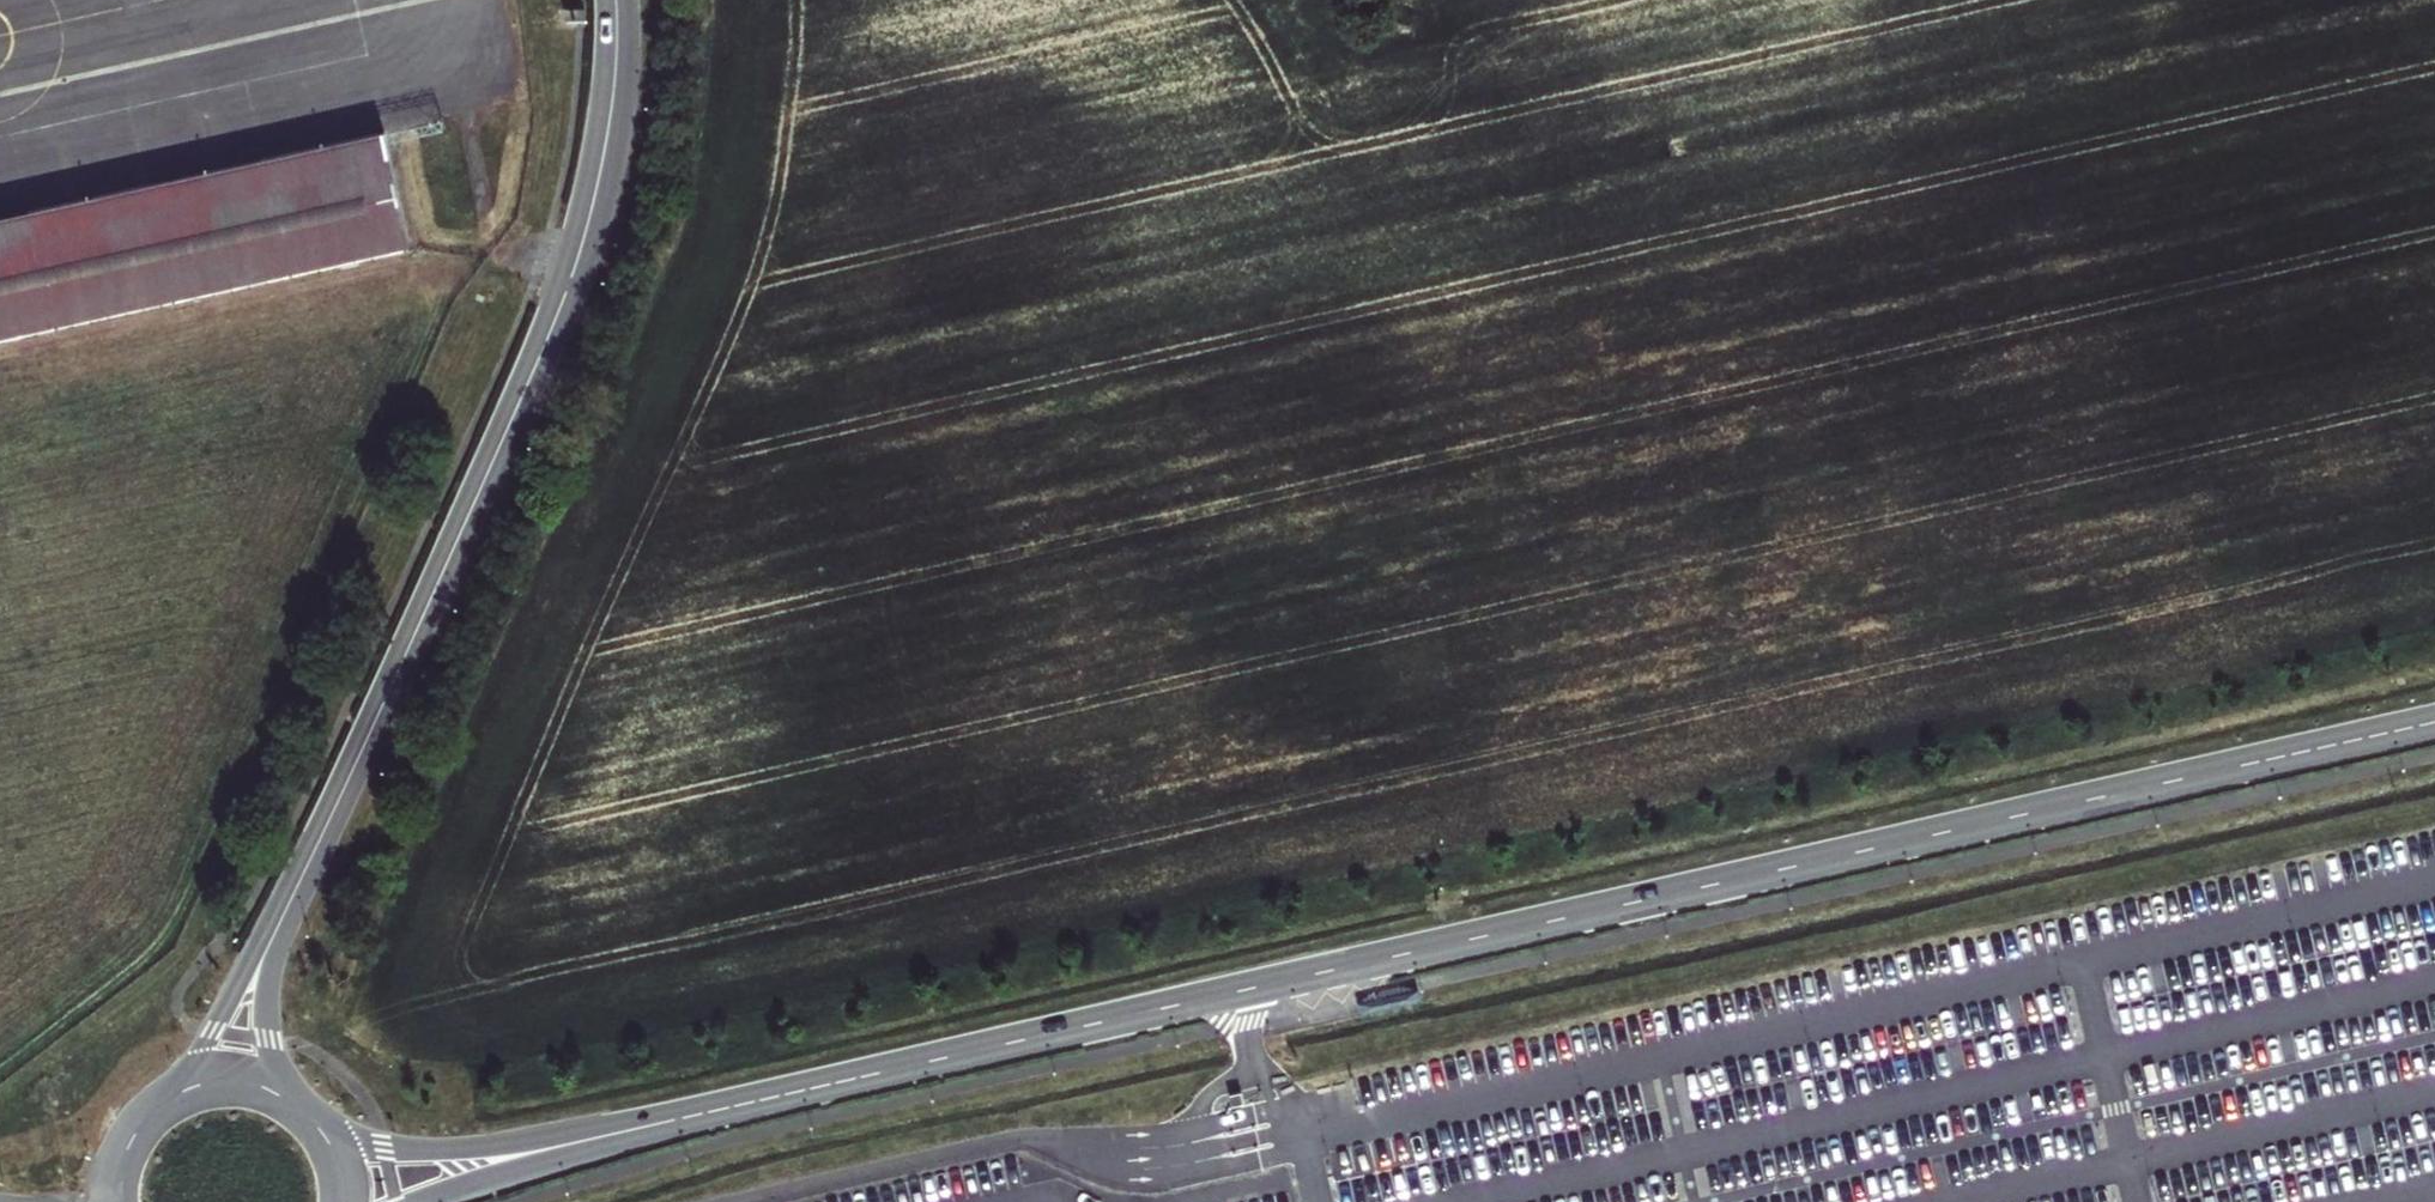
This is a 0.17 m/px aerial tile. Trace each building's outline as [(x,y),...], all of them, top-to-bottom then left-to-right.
[(421,247),(395,130),(0,218),(0,341),(421,247)] [(1242,1091),(1229,1094),(1232,1106),(1245,1103),(1242,1091)]
